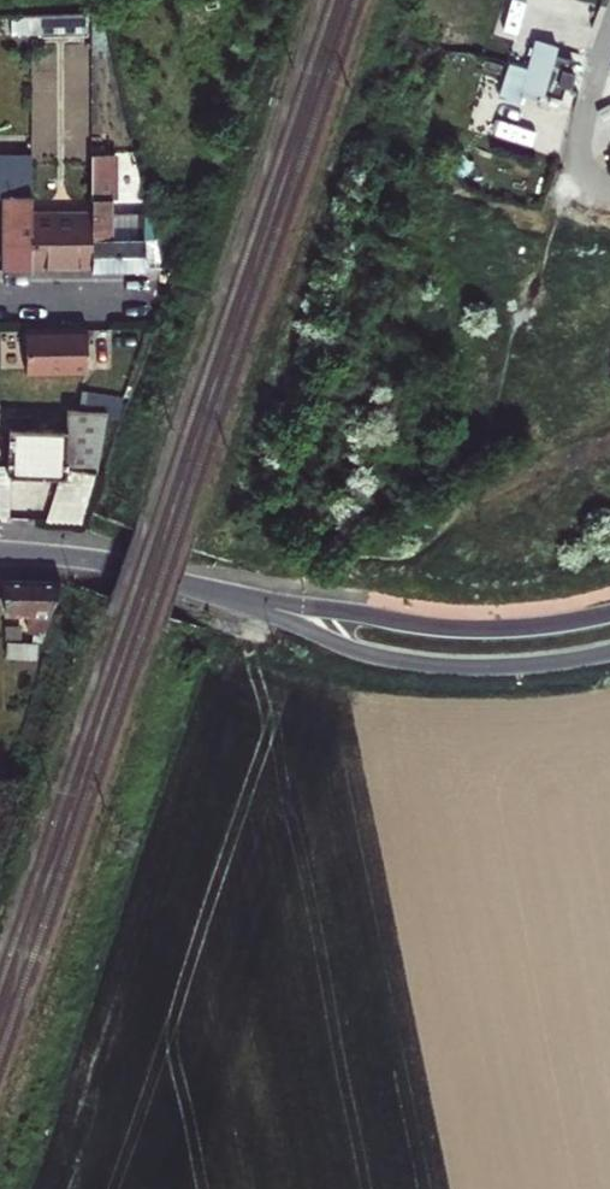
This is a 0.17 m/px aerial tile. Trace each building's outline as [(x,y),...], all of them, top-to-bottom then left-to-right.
[(37,15),(37,34),(87,32),(87,14),(37,15)] [(37,15),(29,16),(29,34),(37,34),(37,15)] [(559,47),(535,40),(518,98),(542,104),(559,47)] [(92,270),(145,270),(145,240),(138,240),(138,215),(112,215),(112,155),(91,155),(92,215),(92,263),(92,270)] [(31,216),(31,165),(0,166),(0,195),(4,195),(4,206),(4,244),(31,244),(31,216)] [(31,244),(31,263),(92,263),(92,215),(31,216),(31,244)] [(89,374),(89,329),(24,330),(25,375),(89,374)] [(118,416),(122,399),(85,393),(84,412),(67,411),(65,431),(31,430),(32,418),(13,417),(13,429),(9,429),(7,469),(7,477),(58,479),(65,479),(67,471),(96,475),(108,415),(118,416)] [(81,527),(100,475),(96,475),(67,471),(65,479),(58,479),(41,524),(81,527)] [(287,553),(284,567),(307,571),(309,557),(287,553)] [(3,579),(4,615),(29,616),(28,634),(34,634),(44,636),(62,581),(3,579)] [(5,626),(5,642),(7,642),(22,643),(23,625),(5,626)] [(34,634),(33,641),(42,642),(44,636),(34,634)] [(37,661),(39,644),(22,643),(7,642),(6,659),(37,661)]
